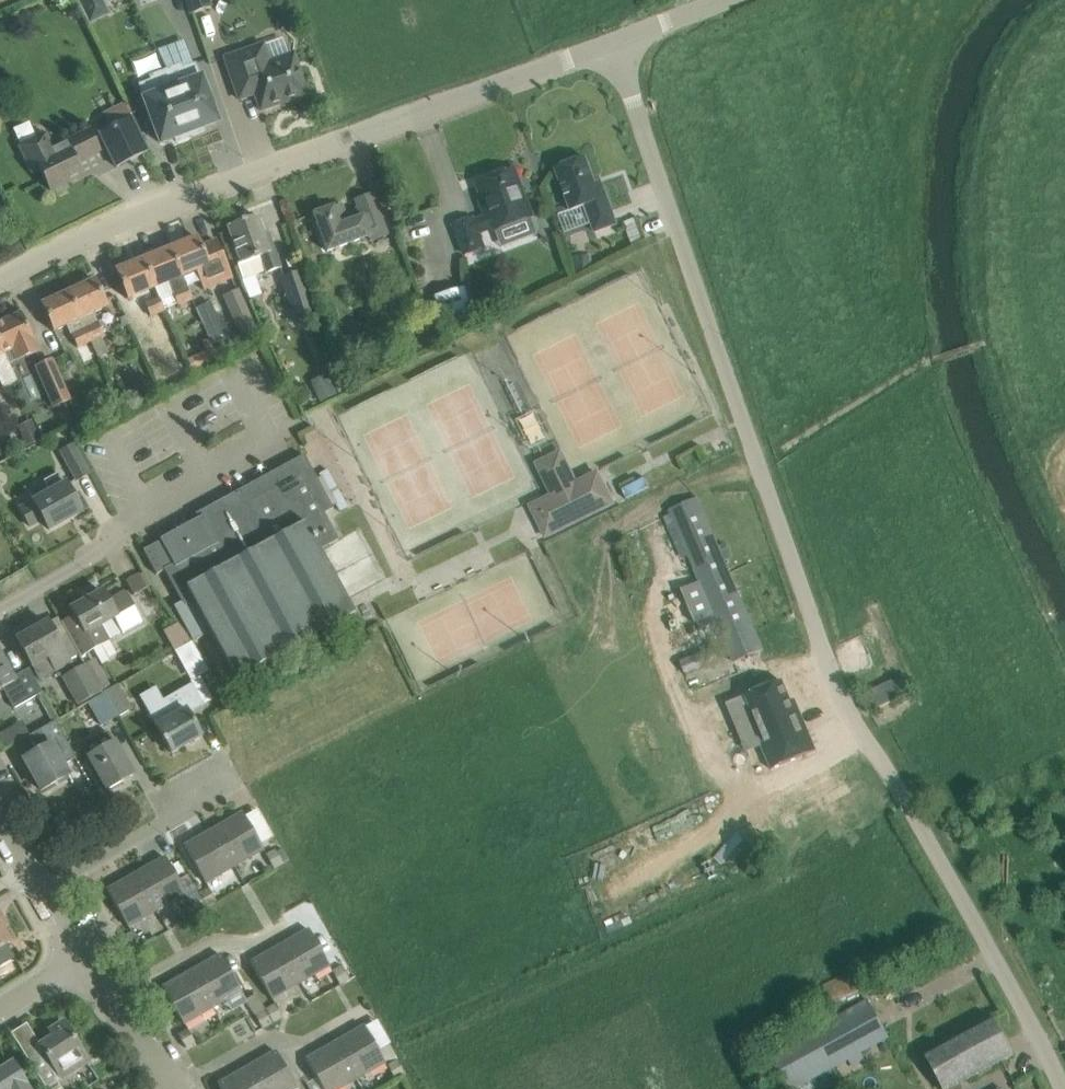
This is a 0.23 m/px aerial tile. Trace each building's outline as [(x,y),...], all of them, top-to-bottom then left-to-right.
[(90,25),(112,15),(105,0),(78,0),(90,25)] [(191,20),(214,12),(210,0),(185,0),(191,20)] [(240,99),(256,94),(262,110),(308,94),(294,54),(270,62),(264,45),(226,58),(240,99)] [(183,64),(168,70),(192,137),(222,126),(204,76),(201,77),(197,64),(185,69),(183,64)] [(192,137),(168,70),(150,77),(152,81),(139,85),(145,98),(142,99),(160,149),(192,137)] [(110,127),(100,132),(118,168),(149,152),(125,104),(104,114),(110,127)] [(22,141),(36,133),(29,119),(14,127),(22,141)] [(46,138),(23,150),(34,172),(42,170),(51,190),(83,175),(77,162),(99,151),(90,131),(63,144),(65,150),(54,155),(46,138)] [(586,205),(596,232),(618,224),(603,185),(597,187),(587,159),(557,170),(564,190),(572,210),(586,205)] [(479,185),(491,217),(475,223),(474,219),(455,226),(466,254),(484,247),(479,233),(495,227),(496,230),(532,216),(515,171),(479,185)] [(359,209),(346,213),(342,204),(314,214),(328,252),(371,236),(369,232),(384,227),(387,234),(384,235),(384,237),(389,235),(373,193),(356,199),(359,209)] [(258,216),(228,227),(242,264),(238,265),(244,279),(255,275),(266,271),(267,273),(282,268),(269,233),(264,235),(258,216)] [(199,238),(172,249),(184,276),(191,273),(200,294),(233,280),(217,242),(203,247),(199,238)] [(172,249),(145,260),(157,287),(169,282),(174,294),(187,288),(182,277),(184,276),(172,249)] [(575,259),(577,275),(584,275),(593,270),(592,258),(575,259)] [(157,287),(145,260),(116,271),(128,299),(157,287)] [(283,278),(296,315),(313,310),(301,272),(283,278)] [(96,279),(69,292),(82,319),(87,331),(98,325),(94,314),(109,307),(96,279)] [(172,294),(179,309),(193,303),(187,288),(174,294),(172,294)] [(82,319),(69,292),(42,304),(54,332),(67,326),(73,338),(87,331),(82,319)] [(435,300),(445,335),(476,327),(466,292),(435,300)] [(145,306),(151,321),(166,314),(160,300),(145,306)] [(214,339),(220,336),(207,305),(200,308),(214,339)] [(246,306),(231,312),(243,340),(258,333),(246,306)] [(0,324),(0,342),(5,353),(24,345),(29,356),(39,351),(22,314),(0,324)] [(98,325),(87,331),(93,345),(99,357),(109,352),(103,341),(105,340),(98,325)] [(93,345),(87,331),(73,338),(71,338),(78,353),(80,352),(85,363),(99,357),(93,345)] [(188,360),(193,371),(220,358),(215,348),(214,348),(210,339),(203,342),(207,351),(188,360)] [(0,342),(0,380),(2,385),(17,379),(5,353),(0,342)] [(57,412),(60,417),(71,412),(68,406),(72,404),(53,362),(35,371),(54,413),(57,412)] [(330,380),(314,388),(321,402),(337,394),(330,380)] [(18,430),(27,450),(42,443),(32,423),(18,430)] [(60,453),(76,481),(91,473),(75,445),(60,453)] [(144,550),(157,575),(165,571),(183,603),(192,598),(235,679),(354,616),(320,551),(339,541),(328,520),(341,516),(319,478),(308,457),(215,504),(218,509),(161,540),(161,541),(144,550)] [(552,504),(544,507),(530,514),(542,539),(607,507),(596,483),(574,493),(559,461),(536,472),(552,504)] [(24,515),(31,527),(44,519),(50,530),(82,512),(67,484),(66,484),(60,473),(45,481),(51,493),(35,502),(37,507),(24,515)] [(670,510),(736,662),(764,650),(698,498),(670,510)] [(132,592),(145,586),(139,572),(125,578),(132,592)] [(72,609),(80,624),(67,631),(82,657),(99,648),(90,632),(115,618),(123,634),(143,622),(134,605),(124,590),(108,598),(104,591),(72,609)] [(188,678),(206,669),(181,620),(163,629),(188,678)] [(18,639),(41,679),(71,662),(49,622),(18,639)] [(712,648),(681,661),(686,673),(717,660),(712,648)] [(4,688),(15,709),(43,693),(30,669),(14,678),(0,654),(0,690),(4,688)] [(62,676),(78,705),(101,692),(85,663),(62,676)] [(754,713),(743,718),(751,738),(762,733),(767,744),(763,746),(773,770),(818,751),(800,710),(796,711),(783,681),(747,696),(754,713)] [(861,696),(869,713),(889,704),(903,697),(896,681),(861,696)] [(148,709),(146,710),(165,743),(167,742),(173,753),(202,736),(189,715),(205,706),(192,684),(164,700),(158,690),(142,699),(148,709)] [(119,686),(106,694),(120,717),(133,710),(119,686)] [(120,717),(106,694),(91,703),(104,726),(120,717)] [(29,732),(21,719),(0,732),(0,742),(4,748),(29,732)] [(34,754),(25,760),(42,790),(69,775),(64,765),(77,758),(57,724),(27,741),(34,754)] [(83,747),(108,790),(134,775),(115,742),(109,732),(83,747)] [(244,813),(215,830),(235,866),(264,850),(244,813)] [(235,866),(215,830),(185,846),(206,883),(235,866)] [(276,849),(266,854),(275,869),(285,863),(276,849)] [(166,857),(137,874),(158,910),(187,894),(179,880),(166,857)] [(158,910),(137,874),(108,891),(129,927),(158,910)] [(189,875),(179,880),(187,894),(190,898),(199,893),(189,875)] [(209,887),(200,893),(208,907),(217,902),(209,887)] [(199,893),(190,898),(194,905),(198,912),(208,907),(200,893),(199,893)] [(194,905),(186,910),(190,917),(198,912),(194,905)] [(9,944),(12,942),(4,929),(8,926),(9,926),(1,911),(0,912),(0,949),(9,944)] [(310,930),(281,946),(301,982),(331,966),(310,930)] [(122,936),(131,952),(141,946),(132,931),(122,936)] [(301,982),(281,946),(252,963),(272,999),(301,982)] [(222,955),(193,971),(213,1008),(243,991),(222,955)] [(332,970),(340,985),(350,979),(342,965),(332,970)] [(213,1008),(193,971),(164,988),(184,1024),(213,1008)] [(247,1000),(256,1014),(265,1009),(257,994),(247,1000)] [(787,1088),(794,1088),(889,1037),(869,1001),(769,1056),(787,1088)] [(275,1003),(265,1009),(273,1023),(283,1017),(275,1003)] [(273,1023),(265,1009),(256,1014),(264,1028),(273,1023)] [(44,1050),(29,1059),(47,1088),(58,1082),(89,1062),(64,1022),(50,1031),(54,1037),(41,1045),(44,1050)] [(928,1058),(936,1075),(944,1088),(951,1088),(1015,1055),(998,1022),(928,1058)] [(365,1026),(336,1043),(357,1080),(386,1063),(365,1026)] [(188,1028),(178,1034),(186,1048),(196,1043),(188,1028)] [(336,1043),(307,1059),(324,1088),(340,1088),(357,1080),(336,1043)] [(248,1068),(260,1088),(296,1088),(298,1088),(277,1051),(248,1068)] [(398,1060),(388,1065),(396,1080),(406,1074),(398,1060)] [(27,1085),(13,1063),(0,1071),(0,1088),(29,1088),(27,1085)] [(248,1068),(219,1084),(221,1088),(260,1088),(248,1068)]
